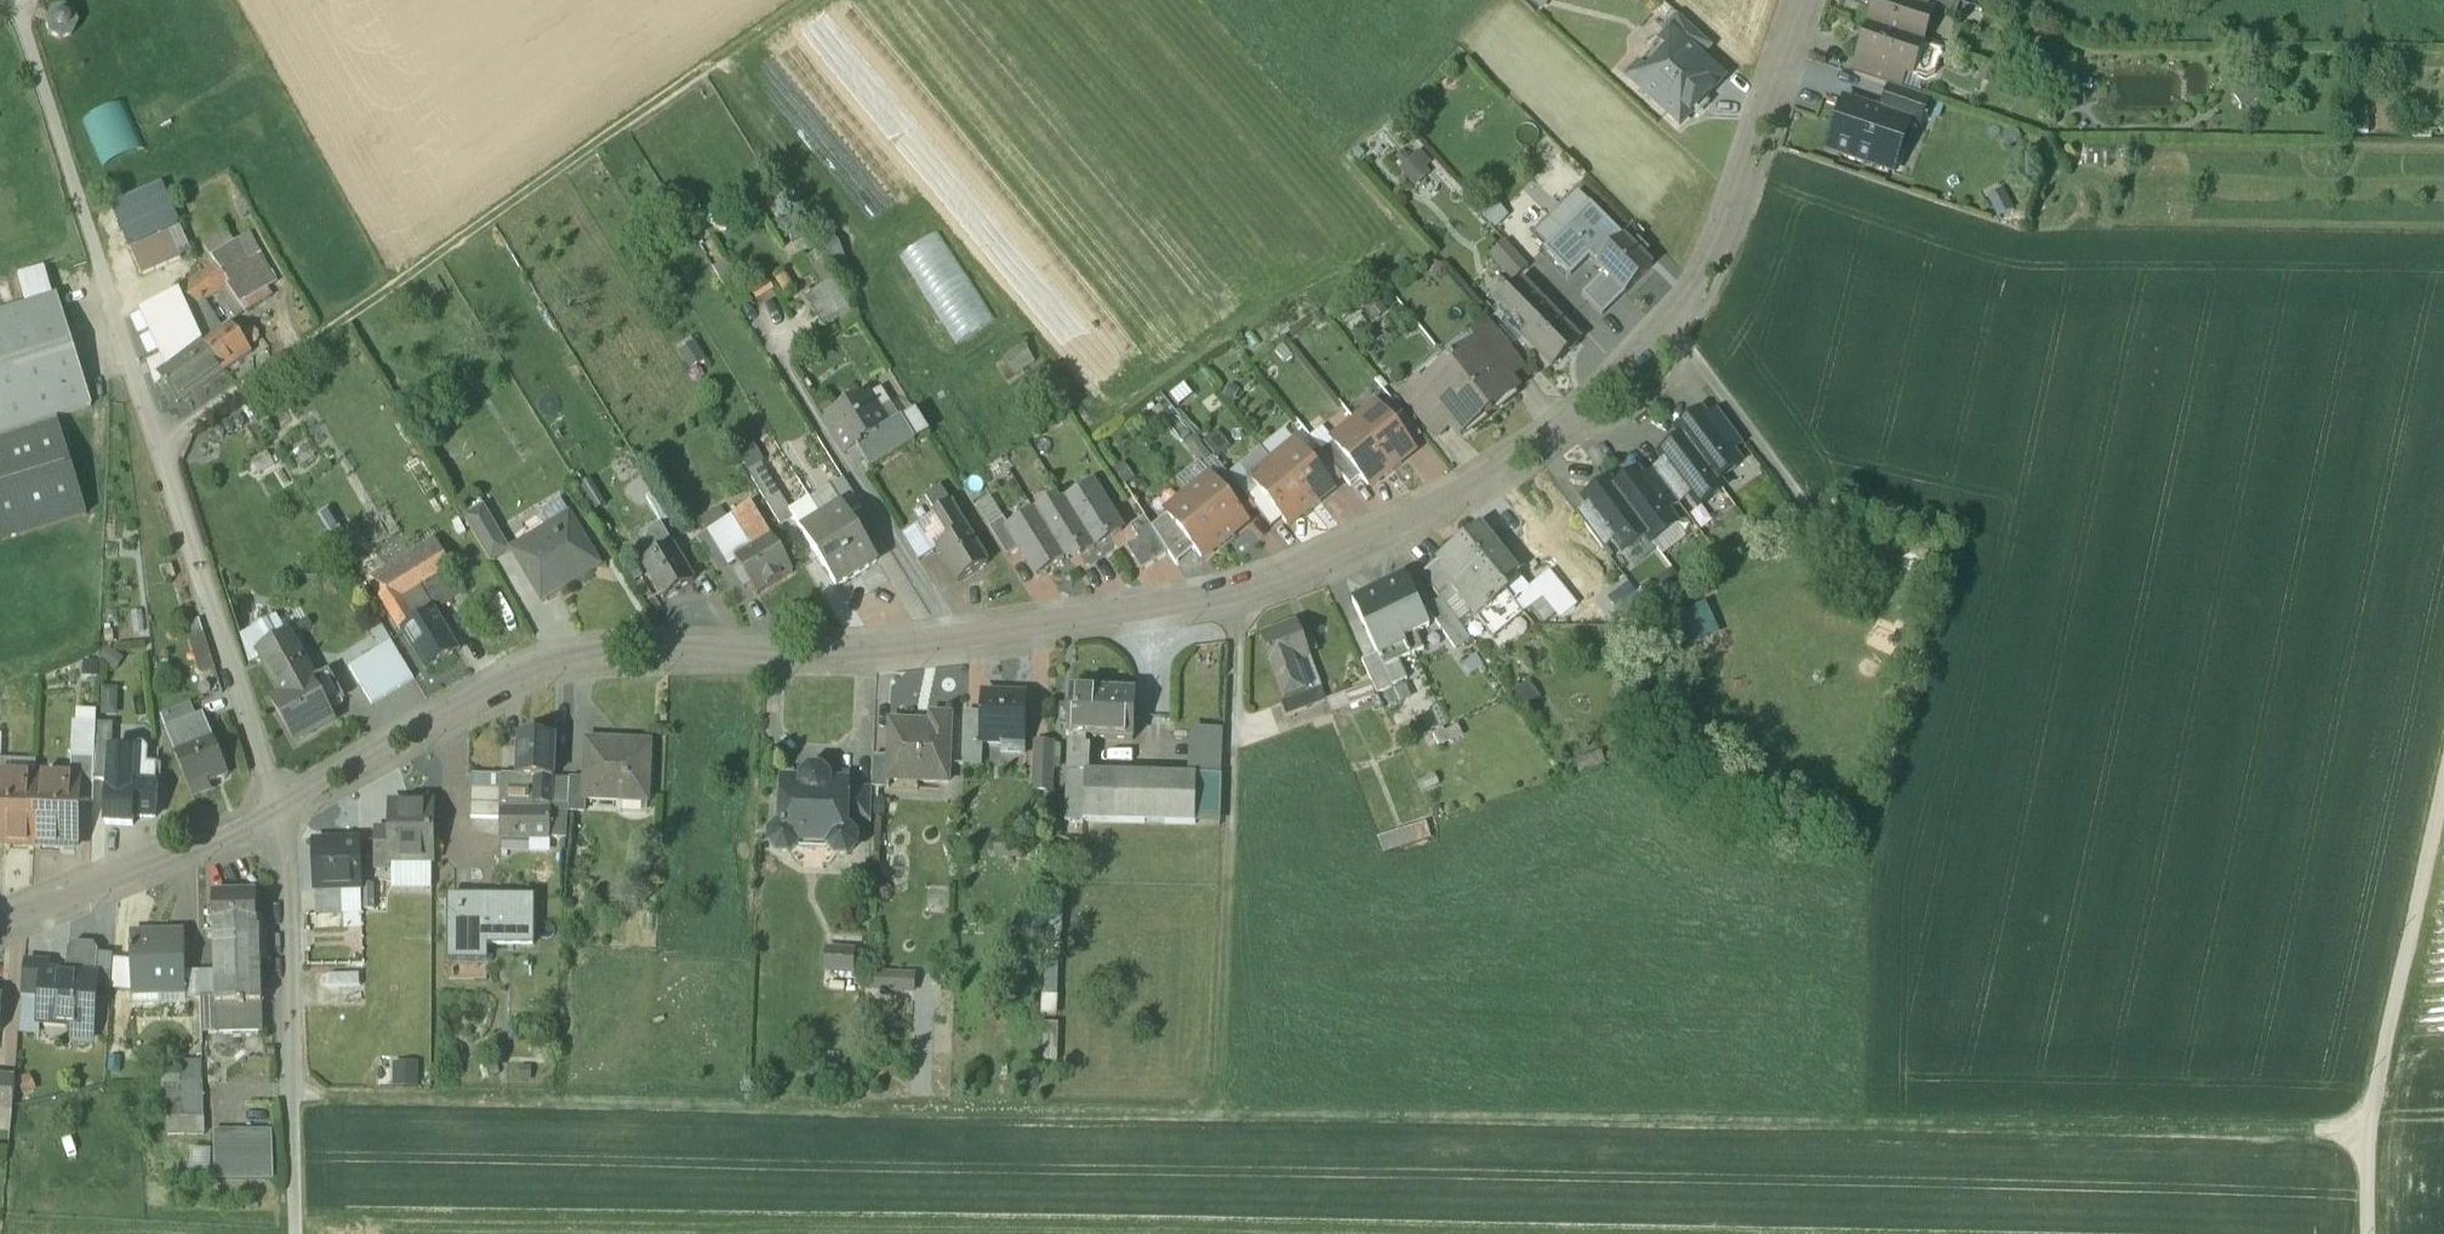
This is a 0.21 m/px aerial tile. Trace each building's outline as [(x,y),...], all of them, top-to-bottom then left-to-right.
[(1556,0),(1532,0),(1543,12),(1556,0)] [(1868,27),(1921,45),(1932,12),(1921,9),(1895,0),(1877,0),(1868,27)] [(1921,9),(1924,0),(1895,0),(1921,9)] [(59,6),(48,11),(43,22),(47,33),(58,39),(70,34),(75,22),(71,11),(59,6)] [(1710,47),(1678,18),(1665,31),(1669,35),(1670,33),(1699,60),(1710,47)] [(1921,45),(1868,27),(1857,60),(1858,61),(1899,75),(1910,78),(1921,45)] [(1699,60),(1670,33),(1669,35),(1627,80),(1679,127),(1722,81),(1699,60)] [(1899,75),(1858,61),(1853,75),(1887,87),(1894,89),(1899,75)] [(1894,89),(1887,87),(1878,114),(1906,124),(1905,126),(1909,127),(1919,130),(1929,101),(1894,89)] [(1878,114),(1843,103),(1827,150),(1894,173),(1909,127),(1905,126),(1906,124),(1878,114)] [(126,105),(87,121),(106,167),(145,151),(126,105)] [(1419,154),(1402,169),(1415,184),(1432,169),(1419,154)] [(1479,212),(1495,230),(1507,219),(1491,202),(1479,212)] [(1589,206),(1542,252),(1569,278),(1588,259),(1595,266),(1623,240),(1589,206)] [(226,233),(204,248),(211,259),(234,244),(226,233)] [(169,235),(130,252),(142,277),(181,261),(169,235)] [(234,244),(211,259),(217,268),(229,286),(227,288),(245,316),(271,298),(266,291),(276,284),(248,235),(234,244)] [(940,236),(904,258),(957,342),(992,320),(940,236)] [(1637,243),(1631,248),(1623,240),(1595,266),(1605,276),(1624,295),(1652,268),(1641,258),(1646,253),(1637,243)] [(842,242),(825,244),(828,265),(845,263),(842,242)] [(1527,270),(1504,244),(1490,256),(1514,282),(1527,270)] [(19,274),(28,306),(53,299),(43,267),(19,274)] [(217,268),(180,293),(203,344),(222,331),(204,303),(227,288),(229,286),(217,268)] [(1603,316),(1624,295),(1605,276),(1583,296),(1603,316)] [(1532,295),(1520,283),(1499,303),(1527,332),(1548,312),(1532,295)] [(837,293),(811,310),(823,329),(849,311),(837,293)] [(180,294),(140,313),(167,369),(203,344),(180,294)] [(0,315),(0,437),(57,419),(91,409),(57,297),(53,299),(28,306),(0,315)] [(1578,342),(1548,312),(1527,332),(1522,338),(1551,369),(1578,342)] [(222,331),(203,344),(224,373),(251,354),(231,325),(222,331)] [(1512,356),(1487,326),(1470,340),(1476,347),(1478,345),(1496,368),(1512,356)] [(694,371),(709,360),(693,339),(679,350),(694,371)] [(167,369),(157,376),(178,405),(224,373),(203,344),(167,369)] [(1496,368),(1478,345),(1476,347),(1453,365),(1451,363),(1448,365),(1489,417),(1491,415),(1490,413),(1514,394),(1515,395),(1517,394),(1496,368)] [(1025,347),(1004,358),(1014,375),(1034,363),(1025,347)] [(1489,417),(1448,365),(1444,368),(1446,371),(1423,389),(1422,390),(1440,413),(1460,439),(1462,438),(1461,437),(1484,418),(1486,419),(1489,417)] [(1418,381),(1400,395),(1424,426),(1440,413),(1422,390),(1423,389),(1418,381)] [(888,430),(867,396),(825,422),(847,457),(857,451),(889,431),(888,430)] [(1421,437),(1393,403),(1382,412),(1409,446),(1421,437)] [(1378,408),(1356,426),(1393,472),(1401,465),(1398,462),(1412,450),(1382,412),(1378,408)] [(916,413),(901,422),(915,445),(930,436),(916,413)] [(1742,446),(1717,413),(1706,422),(1731,455),(1742,446)] [(1700,414),(1676,432),(1682,440),(1682,439),(1716,484),(1717,483),(1739,466),(1731,455),(1706,422),(1700,414)] [(0,437),(0,531),(4,544),(88,518),(57,419),(0,437)] [(889,431),(857,451),(870,473),(915,445),(901,422),(888,430),(889,431)] [(1393,472),(1356,426),(1333,445),(1361,478),(1367,486),(1382,475),(1385,479),(1393,472)] [(1682,440),(1659,457),(1665,465),(1690,497),(1698,509),(1723,491),(1717,483),(1716,484),(1682,439),(1682,440)] [(1361,478),(1333,445),(1322,454),(1323,455),(1342,479),(1349,487),(1361,478)] [(1312,464),(1297,446),(1274,465),(1312,510),(1320,504),(1317,500),(1331,488),(1312,464)] [(1323,455),(1312,464),(1331,488),(1342,479),(1323,455)] [(1312,510),(1274,465),(1252,483),(1255,487),(1282,520),(1286,525),(1300,513),(1304,517),(1312,510)] [(1690,497),(1665,465),(1653,473),(1678,506),(1690,497)] [(1678,506),(1653,473),(1642,482),(1666,515),(1678,506)] [(1642,482),(1636,474),(1613,491),(1613,492),(1646,536),(1645,537),(1651,545),(1675,527),(1666,515),(1642,482)] [(1244,496),(1227,476),(1216,485),(1243,518),(1254,509),(1244,496)] [(853,495),(844,480),(830,489),(842,508),(843,507),(849,517),(862,509),(853,495)] [(1216,485),(1212,480),(1189,498),(1226,544),(1234,537),(1231,533),(1246,522),(1243,518),(1216,485)] [(1646,536),(1613,492),(1613,491),(1608,483),(1584,501),(1589,509),(1614,542),(1623,554),(1645,537),(1646,536)] [(940,511),(951,495),(937,485),(926,502),(940,511)] [(1121,533),(1093,487),(1066,504),(1094,550),(1121,533)] [(1282,520),(1255,487),(1244,496),(1254,509),(1271,529),(1282,520)] [(849,517),(843,507),(842,508),(830,489),(810,501),(857,576),(869,568),(868,567),(877,562),(849,517)] [(777,491),(763,499),(781,528),(794,520),(795,520),(791,513),(777,491)] [(646,500),(661,526),(669,521),(654,495),(646,500)] [(1226,544),(1189,498),(1166,516),(1201,558),(1215,547),(1218,550),(1226,544)] [(810,501),(791,513),(795,520),(794,520),(836,587),(844,582),(845,583),(857,576),(810,501)] [(1094,550),(1066,504),(1052,513),(1048,507),(1035,515),(1063,561),(1076,552),(1080,558),(1094,550)] [(511,552),(484,506),(464,518),(491,564),(511,552)] [(771,538),(751,506),(731,518),(751,551),(771,538)] [(951,506),(936,515),(951,540),(966,530),(951,506)] [(329,536),(342,530),(333,509),(320,514),(329,536)] [(720,509),(702,519),(709,531),(710,530),(727,520),(720,509)] [(1614,542),(1589,509),(1578,518),(1602,551),(1614,542)] [(1063,561),(1035,515),(1010,531),(1007,532),(1019,551),(1036,577),(1063,561)] [(600,568),(569,517),(511,552),(542,604),(600,568)] [(1168,555),(1144,519),(1131,527),(1139,539),(1155,564),(1168,555)] [(1019,551),(1007,532),(1010,531),(1003,520),(989,530),(1007,559),(1019,551)] [(673,547),(661,527),(648,533),(646,543),(655,558),(673,547)] [(931,554),(915,528),(903,536),(919,562),(931,554)] [(1504,561),(1479,529),(1464,542),(1523,614),(1523,615),(1542,599),(1533,587),(1529,590),(1516,575),(1522,570),(1510,556),(1504,561)] [(732,566),(710,530),(709,531),(710,532),(697,540),(718,574),(732,566)] [(951,540),(936,549),(958,584),(988,565),(966,530),(951,540)] [(1185,554),(1169,530),(1157,538),(1173,562),(1185,554)] [(1628,566),(1638,584),(1668,567),(1661,556),(1689,540),(1685,534),(1628,566)] [(793,573),(771,538),(751,551),(735,561),(740,570),(735,573),(744,588),(750,585),(756,596),(793,573)] [(1155,564),(1139,539),(1126,548),(1141,572),(1155,564)] [(1523,614),(1464,542),(1439,562),(1457,584),(1451,589),(1457,597),(1492,639),(1523,615),(1523,614)] [(436,545),(372,584),(385,607),(400,598),(419,587),(450,568),(436,545)] [(694,582),(673,547),(655,558),(642,566),(663,600),(694,582)] [(1571,556),(1533,587),(1542,599),(1552,611),(1555,609),(1563,617),(1597,588),(1571,556)] [(1439,562),(1422,576),(1440,601),(1444,607),(1457,597),(1451,589),(1457,584),(1439,562)] [(450,568),(419,587),(434,612),(435,613),(466,593),(450,568)] [(1404,578),(1353,603),(1377,655),(1392,687),(1406,681),(1397,661),(1422,650),(1415,634),(1428,628),(1404,578)] [(416,623),(400,598),(385,607),(401,632),(416,623)] [(1444,607),(1440,601),(1425,608),(1455,650),(1468,641),(1444,607)] [(293,610),(278,618),(288,635),(302,627),(293,610)] [(416,623),(401,632),(425,672),(458,652),(435,613),(434,612),(416,623)] [(200,617),(188,619),(192,633),(203,630),(200,617)] [(1321,689),(1296,625),(1260,639),(1273,673),(1284,702),(1284,703),(1321,689)] [(202,632),(187,638),(201,673),(215,668),(202,632)] [(288,640),(262,655),(283,698),(312,682),(288,640)] [(391,643),(349,668),(371,706),(413,680),(391,643)] [(122,660),(108,650),(102,659),(116,669),(122,660)] [(1377,655),(1361,662),(1376,695),(1392,687),(1377,655)] [(100,658),(83,658),(83,685),(100,685),(100,658)] [(319,694),(312,682),(283,698),(272,704),(295,745),(314,734),(313,732),(334,721),(327,708),(333,704),(325,690),(319,694)] [(1526,684),(1513,696),(1525,708),(1538,696),(1526,684)] [(1370,685),(1349,693),(1353,704),(1374,696),(1370,685)] [(1321,689),(1284,703),(1284,702),(1280,704),(1285,716),(1325,701),(1321,689)] [(114,715),(114,692),(101,692),(102,715),(114,715)] [(1135,695),(1071,692),(1070,708),(1061,708),(1060,727),(1069,727),(1069,739),(1070,739),(1085,740),(1133,742),(1135,695)] [(1025,697),(983,695),(982,717),(981,744),(982,744),(1023,746),(1025,697)] [(186,709),(161,719),(166,733),(192,723),(186,709)] [(929,725),(889,724),(887,759),(886,781),(889,782),(948,783),(951,717),(930,716),(929,725)] [(966,716),(964,766),(981,767),(982,744),(981,744),(982,717),(966,716)] [(205,725),(195,729),(192,723),(166,733),(189,790),(206,783),(207,786),(208,785),(228,777),(213,740),(212,740),(205,725)] [(113,726),(96,725),(95,761),(94,782),(108,783),(108,782),(110,782),(111,753),(112,753),(113,726)] [(1444,733),(1443,730),(1433,736),(1439,747),(1462,736),(1457,727),(1444,733)] [(555,740),(520,738),(518,777),(518,778),(552,779),(553,779),(555,740)] [(1196,776),(1086,774),(1087,749),(1085,749),(1085,740),(1070,739),(1066,822),(1195,825),(1196,776)] [(650,749),(615,747),(615,742),(586,741),(584,781),(583,801),(585,801),(619,803),(620,798),(648,799),(650,749)] [(1054,742),(1036,741),(1035,791),(1053,792),(1054,742)] [(149,750),(144,745),(135,745),(130,749),(129,754),(132,754),(130,783),(156,785),(157,766),(148,765),(149,750)] [(156,785),(130,783),(132,754),(129,754),(112,753),(111,753),(110,782),(108,782),(108,783),(106,825),(132,827),(133,818),(155,819),(157,785),(156,785)] [(887,759),(873,758),(872,789),(889,790),(889,782),(886,781),(887,759)] [(95,761),(72,760),(71,788),(79,788),(78,804),(93,804),(94,782),(95,761)] [(821,772),(810,772),(803,779),(802,784),(784,784),(782,829),(779,829),(771,836),(771,847),(778,855),(789,855),(797,848),(797,842),(829,844),(829,849),(836,857),(847,857),(855,850),(855,839),(848,831),(845,831),(845,822),(847,791),(847,786),(828,785),(829,780),(821,772)] [(501,776),(472,775),(471,790),(501,791),(501,776)] [(552,779),(518,778),(518,777),(501,776),(501,791),(500,811),(534,810),(551,810),(553,781),(552,779)] [(584,781),(570,780),(570,782),(568,813),(584,813),(585,801),(583,801),(584,781)] [(568,813),(570,782),(553,781),(550,839),(567,840),(568,813)] [(206,783),(189,790),(193,799),(211,792),(208,785),(207,786),(206,783)] [(0,785),(0,846),(33,847),(36,787),(1,785),(0,785)] [(71,788),(36,787),(33,847),(76,849),(78,804),(79,788),(71,788)] [(501,791),(471,790),(471,819),(500,820),(500,811),(501,791)] [(872,792),(847,791),(845,822),(870,823),(872,792)] [(433,806),(410,806),(410,811),(391,811),(391,830),(390,862),(432,862),(433,806)] [(534,810),(500,811),(500,820),(499,838),(550,839),(551,817),(551,810),(534,810)] [(1425,822),(1380,835),(1386,854),(1430,840),(1425,822)] [(391,830),(376,830),(376,862),(390,862),(391,830)] [(359,842),(314,844),(315,891),(341,891),(360,890),(359,842)] [(360,890),(341,891),(342,897),(342,915),(361,914),(360,890)] [(258,946),(257,895),(213,896),(213,913),(206,913),(206,934),(215,934),(216,973),(200,973),(200,1000),(201,1034),(217,1033),(217,1036),(263,1035),(261,953),(259,953),(260,946),(258,946)] [(342,897),(315,897),(316,915),(342,915),(342,897)] [(533,899),(449,898),(449,962),(487,962),(487,946),(533,946),(533,899)] [(185,940),(152,941),(152,936),(131,936),(132,1007),(160,1006),(160,995),(184,995),(186,995),(185,974),(185,940)] [(99,953),(68,950),(66,976),(97,978),(98,961),(99,953)] [(853,954),(831,952),(829,971),(851,973),(853,954)] [(113,962),(98,961),(97,978),(96,989),(110,991),(113,962)] [(66,976),(47,974),(47,965),(25,964),(22,997),(42,999),(40,1025),(92,1030),(96,989),(97,978),(66,976)] [(917,995),(916,972),(874,974),(875,997),(917,995)] [(200,973),(185,974),(186,995),(184,995),(184,1001),(200,1000),(200,973)] [(414,1062),(395,1062),(395,1084),(414,1084),(414,1062)] [(205,1064),(183,1063),(182,1097),(165,1096),(164,1107),(182,1107),(181,1117),(169,1117),(169,1132),(202,1133),(205,1064)] [(11,1121),(15,1079),(0,1077),(0,1120),(11,1121)] [(35,1079),(23,1077),(22,1092),(34,1093),(35,1079)] [(216,1138),(217,1180),(274,1179),(273,1138),(216,1138)]
